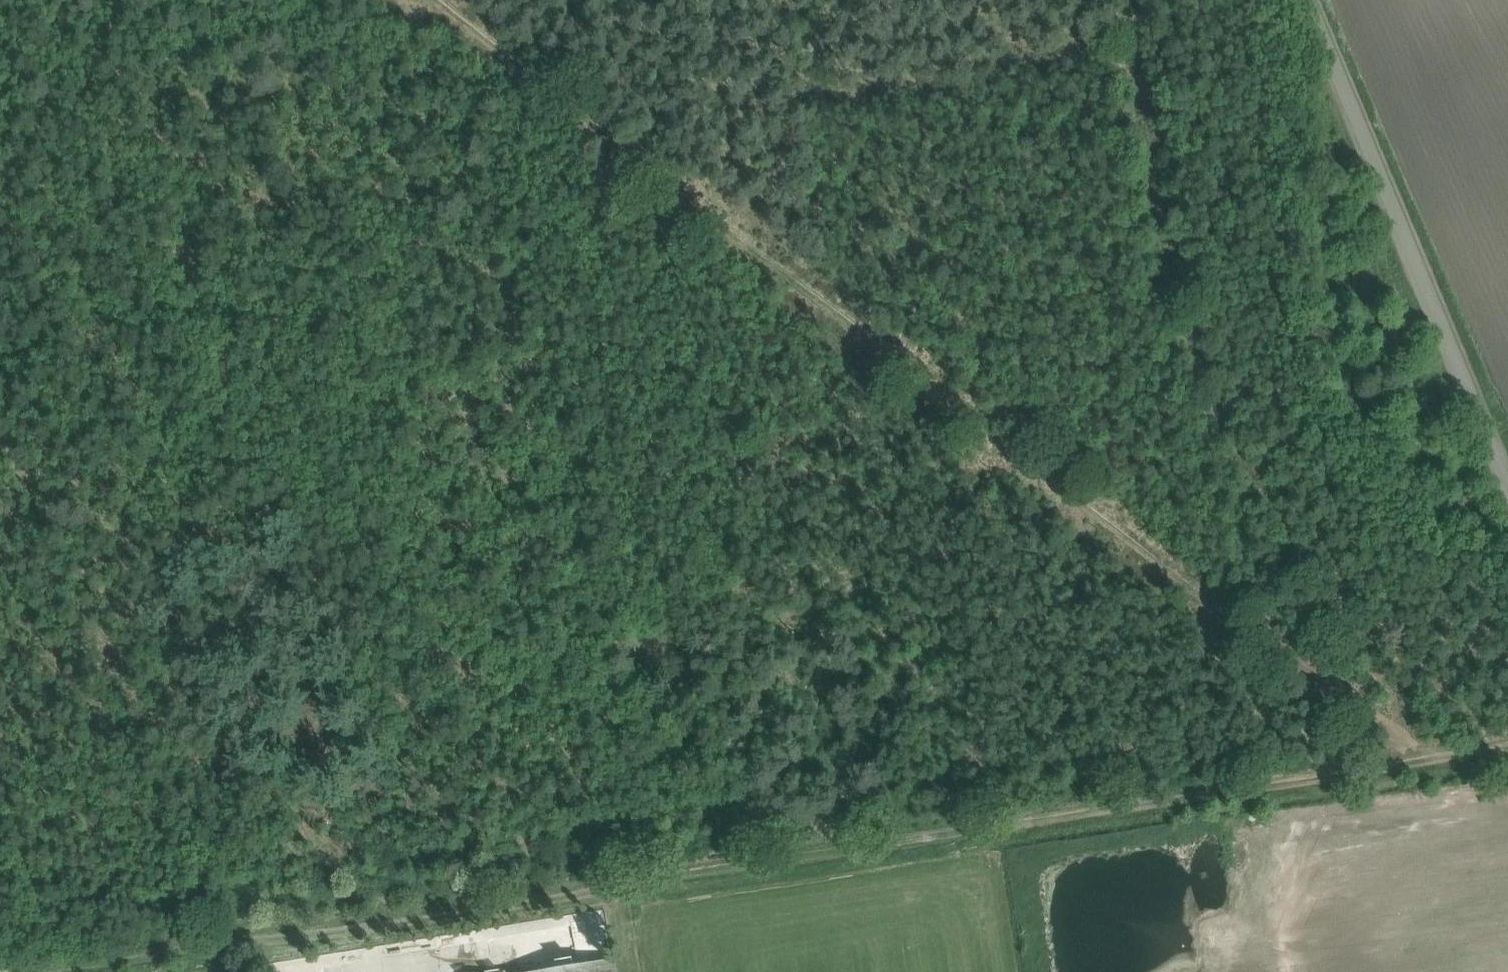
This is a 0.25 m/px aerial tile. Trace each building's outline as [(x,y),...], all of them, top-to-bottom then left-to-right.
[(616,957),(522,971),(618,971),(616,957)]
